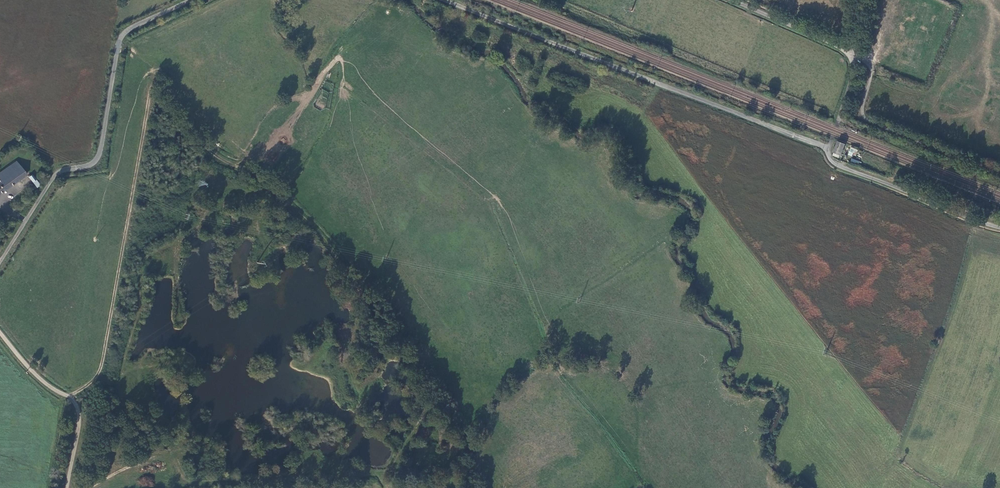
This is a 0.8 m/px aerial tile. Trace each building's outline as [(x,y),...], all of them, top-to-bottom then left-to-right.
[(846,144),(839,142),(835,153),(834,155),(840,157),(841,155),(842,155),(846,144)] [(851,147),(848,155),(852,156),(853,153),(856,154),(857,150),(851,147)] [(25,175),(16,162),(0,173),(0,193),(25,175)]
